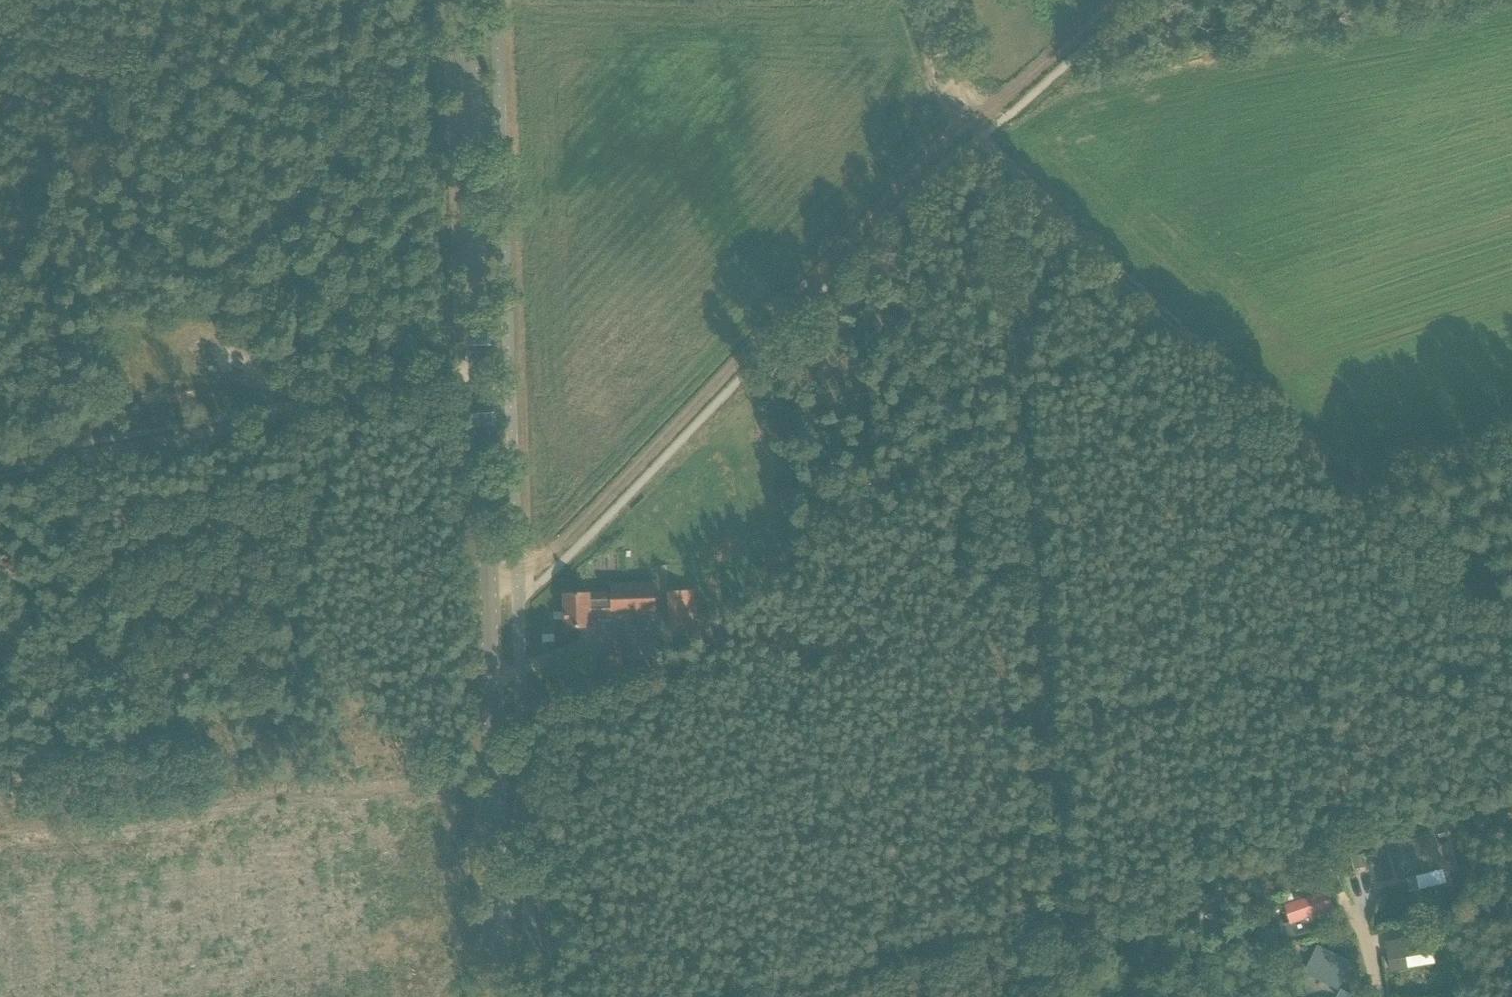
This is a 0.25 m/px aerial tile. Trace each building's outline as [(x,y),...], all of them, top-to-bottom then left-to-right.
[(612,594),(589,594),(589,593),(565,594),(566,628),(590,627),(590,615),(656,613),(655,585),(611,586),(612,594)] [(694,613),(693,591),(669,592),(670,613),(694,613)] [(1388,845),(1397,880),(1442,868),(1434,834),(1388,845)] [(1363,853),(1351,856),(1354,868),(1366,865),(1363,853)] [(1290,924),(1279,928),(1283,941),(1308,932),(1303,920),(1330,910),(1334,909),(1327,890),(1284,906),(1290,924)] [(1452,924),(1440,926),(1442,937),(1454,935),(1452,924)] [(1386,943),(1391,971),(1406,968),(1404,956),(1432,952),(1429,936),(1386,943)] [(1305,972),(1337,988),(1350,962),(1318,946),(1305,972)] [(1410,965),(1435,962),(1433,952),(1409,956),(1410,965)] [(1335,996),(1355,996),(1339,989),(1335,996)]
